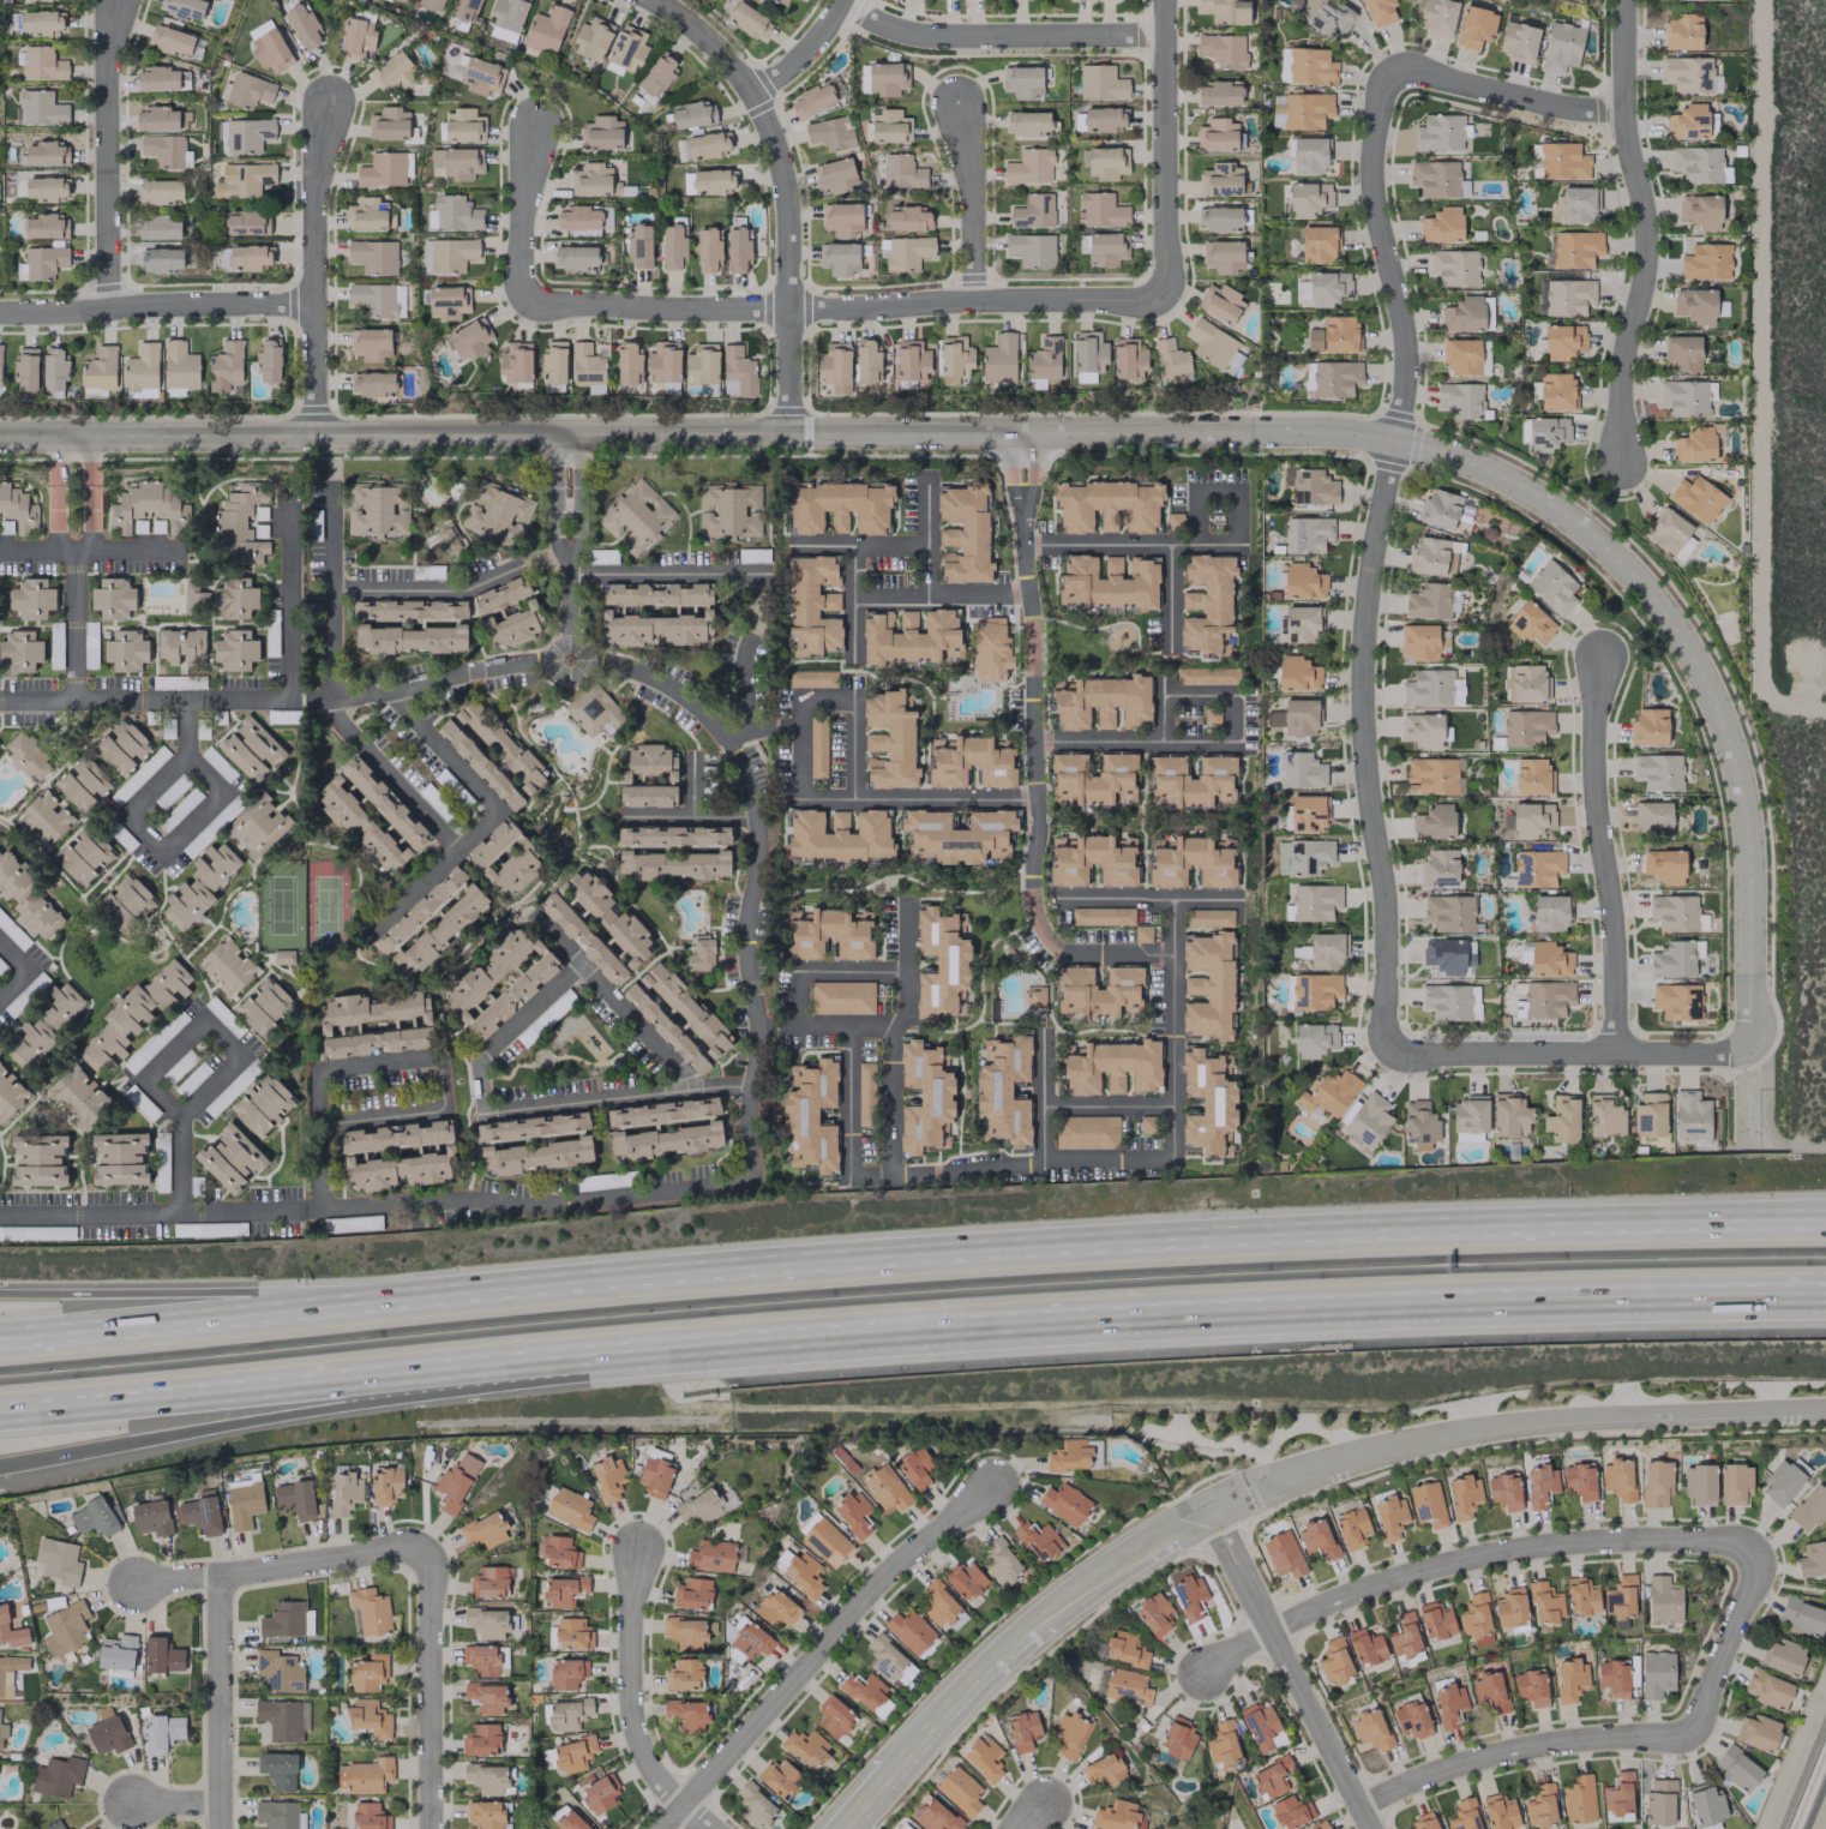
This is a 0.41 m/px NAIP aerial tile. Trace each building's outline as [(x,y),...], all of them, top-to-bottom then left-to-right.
[(161,11),(201,21),(207,0),(163,0),(161,11)] [(445,0),(420,0),(418,7),(443,11),(445,0)] [(471,23),(479,0),(454,0),(448,15),(471,23)] [(486,22),(492,24),(489,34),(514,43),(529,0),(494,0),(486,22)] [(724,21),(752,34),(752,33),(761,38),(770,18),(734,0),(724,21)] [(1197,10),(1210,10),(1210,23),(1247,24),(1248,0),(1242,0),(1197,0),(1197,10)] [(1331,42),(1352,14),(1334,0),(1306,0),(1295,13),(1331,42)] [(1374,30),(1396,20),(1390,7),(1399,3),(1397,0),(1360,0),(1374,30)] [(1458,2),(1450,0),(1423,0),(1416,29),(1449,38),(1458,2)] [(305,50),(320,41),(314,30),(318,28),(302,1),(283,13),(305,50)] [(571,11),(551,3),(546,17),(534,12),(521,45),(552,58),(571,11)] [(1454,46),(1477,51),(1480,39),(1490,41),(1497,12),(1463,5),(1454,46)] [(63,10),(21,11),(21,34),(51,34),(51,30),(64,30),(63,10)] [(1700,49),(1700,13),(1665,13),(1665,49),(1700,49)] [(602,62),(613,23),(590,17),(588,25),(580,23),(571,53),(602,62)] [(261,69),(268,65),(272,74),(294,62),(270,18),(246,31),(255,47),(250,50),(261,69)] [(344,18),(338,54),(362,58),(364,50),(372,51),(377,25),(344,18)] [(1539,29),(1505,20),(1496,55),(1530,64),(1539,29)] [(1562,73),(1564,65),(1577,67),(1584,27),(1548,21),(1540,69),(1562,73)] [(637,72),(645,45),(642,44),(646,32),(619,24),(607,63),(637,72)] [(191,54),(195,33),(153,25),(149,46),(191,54)] [(1244,35),(1197,34),(1197,55),(1213,55),(1212,68),(1244,68),(1244,35)] [(68,79),(68,60),(53,59),(53,47),(16,46),(16,65),(24,65),(24,79),(68,79)] [(1328,48),(1288,47),(1287,84),(1335,85),(1336,61),(1328,61),(1328,48)] [(368,74),(385,94),(395,85),(398,89),(419,73),(399,49),(368,74)] [(658,98),(679,62),(659,50),(637,86),(658,98)] [(486,94),(487,90),(498,93),(506,68),(467,56),(457,85),(486,94)] [(1672,92),(1719,93),(1720,75),(1711,75),(1711,58),(1661,57),(1660,82),(1672,82),(1672,92)] [(867,65),(868,96),(898,94),(898,89),(908,89),(908,74),(900,75),(900,63),(867,65)] [(1079,98),(1128,98),(1128,78),(1113,78),(1114,65),(1079,65),(1079,98)] [(1041,66),(1000,68),(1001,92),(1011,92),(1012,99),(1042,98),(1041,66)] [(179,90),(179,67),(149,68),(149,70),(136,70),(137,91),(179,90)] [(276,85),(234,70),(224,99),(252,109),(255,99),(269,104),(276,85)] [(1198,105),(1240,104),(1239,81),(1197,82),(1198,105)] [(836,103),(828,84),(817,88),(816,86),(788,98),(797,119),(836,103)] [(68,125),(69,104),(51,103),(51,90),(20,90),(19,123),(68,125)] [(1332,94),(1282,93),(1282,129),(1322,129),(1322,118),(1332,118),(1332,94)] [(672,128),(709,125),(707,102),(670,106),(672,128)] [(1665,114),(1665,138),(1706,138),(1707,104),(1678,103),(1678,115),(1665,114)] [(1114,132),(1114,126),(1124,126),(1124,108),(1083,106),(1082,131),(1114,132)] [(136,130),(178,131),(179,108),(149,107),(149,111),(137,111),(136,130)] [(408,108),(378,107),(378,115),(368,115),(368,139),(408,139),(408,108)] [(474,109),(445,109),(444,141),(484,141),(484,116),(474,116),(474,109)] [(870,111),(870,142),(911,141),(910,117),(900,117),(900,110),(870,111)] [(1049,112),(1006,111),(1006,135),(1038,135),(1038,130),(1049,131),(1049,112)] [(1413,126),(1413,151),(1461,150),(1461,137),(1469,137),(1469,124),(1462,124),(1462,115),(1423,115),(1423,126),(1413,126)] [(621,116),(591,117),(592,122),(581,123),(581,149),(621,148),(621,116)] [(804,123),(807,143),(823,141),(824,151),(854,146),(851,128),(843,130),(841,117),(804,123)] [(274,119),(225,120),(225,153),(260,152),(260,139),(274,139),(274,119)] [(1236,151),(1237,119),(1203,119),(1203,126),(1200,126),(1200,150),(1236,151)] [(685,136),(688,160),(719,156),(718,151),(728,150),(727,132),(685,136)] [(155,168),(191,168),(190,151),(184,151),(183,134),(140,135),(140,154),(155,153),(155,168)] [(1328,138),(1292,138),(1292,173),(1327,174),(1328,138)] [(1589,179),(1588,154),(1578,154),(1578,142),(1539,143),(1540,179),(1589,179)] [(25,143),(26,166),(64,165),(64,143),(25,143)] [(1116,180),(1116,173),(1127,174),(1127,161),(1119,161),(1119,147),(1088,147),(1087,180),(1116,180)] [(1681,183),(1730,182),(1730,167),(1721,167),(1721,147),(1670,148),(1670,171),(1681,171),(1681,183)] [(483,148),(430,150),(430,168),(442,167),(442,180),(473,179),(472,173),(484,173),(483,148)] [(1003,162),(1003,182),(1051,181),(1051,148),(1018,149),(1018,162),(1003,162)] [(405,186),(405,152),(369,152),(370,166),(356,166),(356,186),(405,186)] [(926,168),(911,168),(912,154),(884,153),(883,186),(926,187),(926,168)] [(1419,197),(1466,198),(1467,181),(1458,181),(1458,161),(1409,160),(1409,185),(1419,185),(1419,197)] [(611,195),(610,163),(581,164),(581,170),(570,170),(570,195),(611,195)] [(1240,163),(1210,164),(1211,169),(1200,169),(1200,195),(1241,194),(1240,163)] [(683,193),(724,193),(724,188),(736,188),(735,170),(683,171),(683,193)] [(26,178),(26,200),(57,199),(56,197),(67,197),(66,177),(26,178)] [(183,202),(182,179),(140,181),(141,203),(183,202)] [(1290,184),(1290,217),(1320,216),(1320,194),(1314,195),(1314,184),(1290,184)] [(1595,188),(1561,187),(1560,222),(1594,223),(1595,188)] [(1128,206),(1112,206),(1112,192),(1080,193),(1081,227),(1129,226),(1128,206)] [(1052,227),(1053,194),(1024,193),(1024,207),(1009,207),(1009,226),(1052,227)] [(481,229),(482,208),(469,208),(469,196),(436,196),(435,228),(481,229)] [(1719,230),(1720,196),(1678,196),(1678,219),(1690,219),(1690,230),(1719,230)] [(346,228),(386,229),(386,198),(354,198),(354,205),(347,205),(346,228)] [(832,235),(861,235),(861,203),(820,204),(821,229),(832,229),(832,235)] [(588,205),(556,206),(557,230),(600,229),(599,209),(588,209),(588,205)] [(1240,207),(1198,208),(1198,226),(1210,226),(1210,232),(1241,232),(1240,207)] [(1419,218),(1420,242),(1461,241),(1461,207),(1432,208),(1432,218),(1419,218)] [(930,229),(930,208),(887,209),(887,231),(930,229)] [(263,234),(263,211),(221,212),(221,235),(263,234)] [(25,238),(59,238),(59,214),(25,214),(25,238)] [(180,239),(180,215),(137,215),(137,239),(180,239)] [(628,269),(651,268),(650,225),(626,226),(628,269)] [(661,225),(662,270),(680,270),(679,257),(685,256),(685,225),(661,225)] [(1301,227),(1301,264),(1336,263),(1335,226),(1301,227)] [(696,229),(697,273),(721,272),(720,228),(696,229)] [(726,228),(726,272),(744,272),(744,260),(750,260),(750,228),(726,228)] [(1592,268),(1592,256),(1602,256),(1602,231),(1552,232),(1552,268),(1592,268)] [(1117,265),(1117,259),(1128,259),(1127,233),(1087,233),(1088,265),(1117,265)] [(1054,234),(1004,235),(1004,255),(1019,254),(1019,268),(1054,267),(1054,234)] [(430,239),(431,272),(464,272),(464,259),(478,259),(478,239),(430,239)] [(918,270),(918,257),(934,257),(934,239),(886,241),(886,271),(918,270)] [(361,274),(396,275),(396,241),(347,241),(347,261),(361,261),(361,274)] [(1213,272),(1242,273),(1243,242),(1203,241),(1203,267),(1213,267),(1213,272)] [(858,275),(857,243),(818,244),(818,265),(828,265),(829,275),(858,275)] [(1730,244),(1691,243),(1690,255),(1680,255),(1680,279),(1729,279),(1730,244)] [(270,246),(230,244),(229,269),(260,270),(260,264),(270,265),(270,246)] [(68,267),(68,247),(25,246),(24,280),(54,280),(54,267),(68,267)] [(554,266),(566,266),(566,270),(596,271),(597,247),(554,246),(554,266)] [(183,270),(182,247),(141,248),(141,271),(183,270)] [(1437,285),(1477,286),(1478,252),(1428,251),(1427,275),(1437,275),(1437,285)] [(1584,316),(1584,305),(1594,305),(1594,280),(1545,279),(1544,316),(1584,316)] [(403,319),(404,284),(347,283),(347,303),(363,304),(363,318),(403,319)] [(1217,289),(1208,283),(1194,305),(1229,326),(1245,300),(1220,284),(1217,289)] [(459,320),(459,313),(471,312),(470,287),(429,288),(429,315),(438,315),(438,321),(459,320)] [(1715,289),(1672,289),(1673,313),(1689,313),(1689,325),(1715,325),(1715,289)] [(1306,351),(1356,352),(1357,316),(1322,315),(1322,329),(1307,329),(1306,351)] [(490,347),(476,319),(446,334),(460,363),(490,347)] [(1585,326),(1544,325),(1543,359),(1573,360),(1573,349),(1585,350),(1585,326)] [(390,329),(349,329),(349,354),(361,355),(361,360),(390,360),(390,329)] [(1015,381),(1014,331),(994,332),(995,346),(981,346),(981,381),(1015,381)] [(1094,382),(1094,373),(1106,372),(1105,341),(1099,341),(1099,331),(1074,332),(1074,382),(1094,382)] [(971,346),(965,346),(964,335),(939,336),(941,385),(958,385),(957,377),(972,376),(971,346)] [(1058,335),(1040,335),(1040,350),(1025,350),(1026,379),(1059,378),(1058,335)] [(1665,335),(1664,372),(1699,373),(1700,336),(1665,335)] [(1155,338),(1157,378),(1171,377),(1171,383),(1190,382),(1188,350),(1174,351),(1173,337),(1155,338)] [(280,382),(279,338),(257,339),(258,382),(280,382)] [(1145,378),(1144,349),(1138,349),(1137,338),(1112,338),(1113,379),(1145,378)] [(1441,339),(1442,364),(1446,363),(1447,376),(1481,375),(1480,338),(1441,339)] [(199,388),(197,354),(185,354),(184,339),(164,339),(166,389),(199,388)] [(241,383),(242,339),(222,339),(222,354),(208,354),(208,391),(228,391),(228,383),(241,383)] [(880,382),(880,351),(874,351),(875,340),(856,339),(855,382),(880,382)] [(921,340),(896,341),(897,381),(928,380),(928,349),(921,350),(921,340)] [(124,358),(123,389),(156,390),(157,342),(137,341),(137,358),(124,358)] [(571,385),(587,386),(587,393),(603,394),(604,356),(589,356),(590,342),(572,341),(571,385)] [(641,353),(635,353),(634,341),(616,341),(617,385),(642,385),(641,353)] [(531,382),(531,342),(506,342),(506,352),(500,352),(500,382),(531,382)] [(849,393),(849,343),(825,343),(825,354),(819,354),(819,393),(849,393)] [(737,396),(756,396),(755,358),(741,359),(741,344),(721,344),(722,375),(736,375),(737,396)] [(82,388),(114,388),(115,345),(96,345),(96,360),(82,359),(82,388)] [(718,384),(717,346),(693,346),(693,354),(684,354),(685,374),(689,374),(690,384),(718,384)] [(38,391),(37,347),(18,348),(18,359),(14,360),(15,391),(38,391)] [(44,389),(67,389),(67,359),(62,359),(62,347),(43,347),(44,389)] [(1313,361),(1312,398),(1351,399),(1352,386),(1361,386),(1362,362),(1313,361)] [(1304,389),(1311,389),(1312,362),(1304,362),(1304,389)] [(394,373),(351,372),(351,392),(364,392),(364,394),(394,395),(394,373)] [(1539,374),(1539,409),(1573,410),(1574,374),(1539,374)] [(1708,417),(1708,401),(1714,401),(1715,382),(1659,380),(1658,405),(1668,406),(1668,416),(1708,417)] [(1436,383),(1436,409),(1452,410),(1452,418),(1481,418),(1482,384),(1436,383)] [(1569,418),(1528,418),(1528,452),(1556,451),(1556,442),(1569,442),(1569,418)] [(1714,461),(1714,427),(1685,426),(1685,437),(1672,437),(1672,460),(1714,461)] [(1337,504),(1337,479),(1322,479),(1322,469),(1289,469),(1289,487),(1292,487),(1292,504),(1337,504)] [(1727,498),(1695,474),(1688,484),(1680,478),(1666,498),(1706,527),(1727,498)] [(596,522),(613,537),(622,525),(629,531),(619,544),(635,558),(675,511),(634,476),(596,522)] [(534,499),(478,478),(463,518),(463,527),(476,532),(484,532),(501,538),(501,546),(515,551),(534,499)] [(408,534),(408,482),(351,482),(351,503),(363,503),(363,513),(347,513),(347,536),(381,536),(381,534),(408,534)] [(109,493),(109,533),(130,533),(130,518),(142,518),(142,511),(155,511),(155,518),(167,518),(167,535),(185,535),(185,500),(179,500),(179,491),(169,491),(169,483),(126,483),(126,493),(109,493)] [(1158,484),(1056,483),(1056,533),(1091,533),(1092,511),(1100,511),(1100,532),(1116,532),(1117,510),(1125,510),(1125,533),(1158,533),(1158,484)] [(888,484),(787,485),(787,534),(826,534),(826,532),(847,532),(847,511),(855,511),(855,534),(888,534),(888,484)] [(759,485),(698,485),(698,536),(759,536),(759,485)] [(940,582),(988,582),(987,494),(986,494),(986,486),(936,487),(937,521),(960,520),(960,529),(938,529),(938,546),(959,545),(959,553),(940,553),(940,582)] [(1452,531),(1461,496),(1429,487),(1420,522),(1452,531)] [(2,512),(2,519),(15,519),(15,536),(27,536),(27,527),(36,527),(37,504),(26,504),(26,488),(0,488),(0,512),(2,512)] [(215,540),(225,540),(225,553),(242,553),(242,562),(261,563),(261,553),(268,553),(268,541),(251,541),(251,528),(245,528),(245,517),(251,517),(251,503),(268,503),(268,491),(226,491),(226,500),(215,500),(215,540)] [(266,506),(252,507),(253,520),(267,519),(266,506)] [(1692,526),(1663,507),(1643,537),(1672,556),(1692,526)] [(1284,552),(1322,554),(1323,541),(1332,541),(1333,518),(1285,516),(1284,552)] [(464,549),(449,521),(433,530),(448,558),(464,549)] [(1458,542),(1414,535),(1408,571),(1444,577),(1445,571),(1454,572),(1458,542)] [(1157,559),(1128,559),(1128,578),(1120,578),(1120,556),(1103,556),(1104,578),(1095,579),(1095,555),(1063,555),(1063,574),(1057,574),(1057,603),(1079,603),(1079,608),(1157,607),(1157,559)] [(1228,652),(1228,632),(1230,632),(1230,576),(1235,576),(1235,555),(1184,555),(1184,584),(1202,585),(1202,592),(1180,592),(1180,609),(1202,609),(1202,617),(1179,617),(1179,652),(1228,652)] [(787,557),(789,635),(792,635),(793,657),(821,656),(821,652),(841,651),(840,617),(817,618),(817,610),(839,610),(839,593),(817,593),(817,585),(837,585),(836,556),(787,557)] [(1560,618),(1576,600),(1569,593),(1577,585),(1548,558),(1524,585),(1560,618)] [(1325,573),(1312,573),(1312,563),(1284,563),(1284,598),(1325,598),(1325,573)] [(532,594),(523,574),(469,597),(478,617),(532,594)] [(257,588),(249,588),(249,577),(221,577),(221,588),(212,588),(212,605),(221,605),(221,619),(249,619),(249,609),(257,609),(257,588)] [(46,620),(46,610),(54,610),(55,588),(46,588),(46,578),(18,578),(18,588),(10,588),(10,610),(18,610),(18,620),(46,620)] [(99,619),(125,620),(126,609),(134,609),(135,581),(99,580),(99,588),(90,588),(90,610),(99,610),(99,619)] [(208,605),(208,592),(196,591),(197,581),(184,581),(183,612),(195,613),(196,604),(208,605)] [(1404,617),(1449,619),(1450,608),(1458,609),(1458,594),(1450,594),(1450,584),(1416,582),(1415,592),(1405,591),(1404,617)] [(712,645),(711,602),(711,584),(599,584),(599,605),(702,605),(702,616),(611,616),(611,608),(600,608),(600,645),(712,645)] [(527,608),(491,622),(489,616),(482,619),(493,645),(507,639),(510,646),(540,634),(536,622),(542,620),(534,598),(524,601),(527,608)] [(1557,627),(1527,599),(1503,625),(1522,643),(1530,635),(1541,645),(1557,627)] [(355,652),(466,651),(466,620),(467,620),(467,600),(428,600),(353,601),(353,619),(452,619),(452,628),(368,628),(368,623),(355,623),(355,652)] [(1320,642),(1319,606),(1284,607),(1285,643),(1320,642)] [(863,614),(862,665),(883,665),(883,660),(939,660),(940,649),(959,649),(959,609),(924,609),(923,633),(916,633),(916,611),(899,611),(899,633),(891,633),(891,614),(863,614)] [(973,622),(1005,622),(1005,636),(1009,636),(1009,656),(1013,656),(1013,668),(1004,668),(1004,682),(987,680),(987,676),(977,676),(977,659),(973,659),(973,622)] [(1400,624),(1400,661),(1437,662),(1438,625),(1400,624)] [(157,658),(166,658),(166,665),(177,665),(177,655),(184,655),(184,661),(204,661),(204,629),(157,629),(157,658)] [(258,639),(249,640),(249,629),(223,630),(223,639),(213,639),(214,661),(223,661),(223,672),(249,671),(249,661),(258,661),(258,639)] [(112,672),(139,671),(138,662),(146,662),(145,630),(112,631),(112,639),(103,640),(103,662),(112,662),(112,672)] [(33,640),(33,631),(5,631),(5,641),(0,641),(0,672),(34,673),(34,662),(42,662),(42,640),(33,640)] [(1320,666),(1307,666),(1307,656),(1278,655),(1277,689),(1320,690),(1320,666)] [(1507,701),(1547,700),(1546,664),(1503,665),(1503,689),(1507,688),(1507,701)] [(1175,685),(1238,684),(1237,667),(1175,668),(1175,685)] [(1452,669),(1412,670),(1412,681),(1402,681),(1402,705),(1462,705),(1462,678),(1452,678),(1452,669)] [(836,671),(788,670),(788,687),(835,687),(836,671)] [(1149,678),(1072,677),(1072,683),(1053,683),(1052,729),(1088,730),(1088,707),(1096,707),(1096,728),(1112,728),(1113,707),(1120,707),(1120,725),(1149,725),(1149,678)] [(561,707),(590,680),(618,710),(590,737),(561,707)] [(866,788),(918,787),(918,768),(914,768),(913,710),(902,710),(902,689),(862,690),(862,727),(885,726),(885,733),(864,734),(864,751),(885,751),(885,758),(866,759),(866,788)] [(528,797),(545,780),(537,772),(542,768),(472,696),(454,714),(522,782),(518,786),(528,797)] [(1283,699),(1284,736),(1317,735),(1316,698),(1283,699)] [(1667,708),(1631,708),(1631,744),(1666,745),(1667,708)] [(1552,710),(1503,711),(1503,747),(1542,746),(1542,734),(1553,734),(1552,710)] [(1282,711),(1267,711),(1267,726),(1282,726),(1282,711)] [(230,728),(269,769),(286,754),(247,712),(230,728)] [(1448,726),(1442,726),(1442,715),(1400,714),(1400,738),(1414,738),(1414,748),(1447,749),(1448,726)] [(825,778),(826,716),(809,715),(809,778),(825,778)] [(136,762),(152,748),(124,717),(107,732),(108,733),(92,747),(120,778),(137,762),(136,762)] [(446,718),(434,730),(513,811),(526,799),(446,718)] [(1,748),(33,782),(49,767),(43,761),(48,756),(21,728),(1,748)] [(267,771),(228,729),(214,743),(253,784),(267,771)] [(1015,787),(1015,767),(1010,767),(1011,748),(1007,748),(1008,740),(993,740),(993,737),(953,736),(953,740),(932,739),(930,768),(929,768),(928,786),(964,787),(965,765),(978,765),(977,786),(1015,787)] [(622,781),(630,780),(630,775),(667,774),(667,781),(676,781),(676,757),(669,757),(669,745),(621,747),(622,781)] [(1281,788),(1326,787),(1325,763),(1313,764),(1313,751),(1280,751),(1281,788)] [(370,771),(354,752),(338,767),(413,851),(429,837),(370,771)] [(1050,799),(1074,799),(1074,805),(1112,804),(1111,792),(1117,791),(1117,800),(1135,799),(1134,753),(1098,754),(1099,775),(1087,775),(1086,753),(1049,754),(1050,799)] [(97,799),(113,785),(84,754),(69,768),(97,799)] [(1632,778),(1642,778),(1642,789),(1681,790),(1682,755),(1633,754),(1632,778)] [(1149,756),(1149,809),(1210,808),(1210,795),(1216,795),(1216,803),(1232,803),(1232,775),(1235,775),(1235,755),(1198,756),(1198,776),(1186,777),(1185,755),(1149,756)] [(1406,794),(1463,794),(1463,777),(1455,777),(1455,758),(1406,758),(1406,794)] [(1550,758),(1515,759),(1516,794),(1551,793),(1550,758)] [(96,800),(64,771),(52,785),(83,814),(96,800)] [(338,783),(343,779),(338,773),(312,797),(344,833),(352,825),(360,834),(353,841),(385,875),(405,857),(338,783)] [(676,785),(620,784),(619,806),(676,807),(676,785)] [(74,819),(42,788),(13,820),(45,850),(74,819)] [(292,823),(275,807),(276,806),(261,791),(222,830),(254,861),(292,823)] [(1290,832),(1326,831),(1325,795),(1289,796),(1290,832)] [(1670,801),(1634,802),(1634,833),(1671,832),(1670,801)] [(1554,804),(1512,803),(1511,814),(1503,814),(1502,838),(1541,839),(1541,827),(1553,827),(1554,804)] [(1452,804),(1424,804),(1424,814),(1412,814),(1412,839),(1453,838),(1452,804)] [(889,860),(890,810),(855,809),(855,833),(847,833),(848,811),(830,811),(829,834),(822,833),(823,810),(789,809),(788,858),(889,860)] [(1015,810),(966,810),(966,829),(949,829),(949,810),(899,810),(899,829),(909,829),(909,857),(934,857),(934,864),(985,863),(985,858),(1008,858),(1008,830),(1015,830),(1015,810)] [(540,853),(504,817),(465,856),(480,871),(480,872),(499,891),(505,886),(512,894),(541,865),(534,858),(540,853)] [(82,887),(96,873),(95,873),(115,853),(85,823),(51,857),(82,887)] [(730,846),(730,826),(616,827),(616,846),(730,846)] [(1050,838),(1049,885),(1086,886),(1087,863),(1099,863),(1099,885),(1136,886),(1136,866),(1133,866),(1133,847),(1111,847),(1111,835),(1074,835),(1074,838),(1050,838)] [(1149,887),(1185,887),(1185,866),(1198,866),(1198,887),(1235,887),(1235,868),(1232,868),(1232,838),(1216,839),(1216,848),(1210,848),(1210,837),(1172,837),(1172,841),(1149,841),(1149,887)] [(241,862),(218,839),(185,872),(190,877),(158,909),(181,932),(198,916),(215,898),(210,893),(241,862)] [(1333,863),(1333,839),(1276,841),(1277,875),(1320,874),(1320,863),(1333,863)] [(18,869),(21,866),(5,849),(0,854),(0,895),(5,900),(8,898),(20,911),(14,916),(39,943),(65,919),(18,869)] [(1456,849),(1421,850),(1422,886),(1457,885),(1456,849)] [(630,852),(630,850),(618,850),(618,873),(630,873),(630,880),(654,880),(654,874),(681,875),(680,877),(729,878),(729,853),(630,852)] [(1514,851),(1514,887),(1554,886),(1554,875),(1564,875),(1563,850),(1514,851)] [(1642,851),(1643,874),(1654,873),(1654,884),(1684,883),(1683,850),(1642,851)] [(373,941),(407,978),(490,902),(471,882),(472,882),(456,865),(373,941)] [(630,958),(623,964),(629,971),(656,946),(581,865),(555,889),(569,904),(575,899),(630,958)] [(122,935),(157,903),(128,871),(113,884),(116,887),(95,905),(122,935)] [(1341,909),(1340,884),(1291,885),(1292,905),(1283,905),(1284,922),(1331,921),(1331,909),(1341,909)] [(538,904),(612,987),(627,973),(553,890),(538,904)] [(1423,921),(1433,921),(1433,932),(1473,932),(1474,896),(1423,895),(1423,921)] [(1566,932),(1567,896),(1533,895),(1532,931),(1566,932)] [(1657,931),(1706,931),(1706,915),(1697,915),(1697,895),(1648,895),(1648,919),(1657,919),(1657,931)] [(916,1017),(963,1017),(962,990),(968,990),(968,939),(964,939),(964,914),(936,914),(936,907),(916,907),(916,955),(935,955),(935,973),(916,973),(916,1017)] [(1133,925),(1133,908),(1070,908),(1070,925),(1133,925)] [(786,959),(822,960),(822,938),(836,938),(835,959),(872,960),(873,940),(869,940),(869,912),(854,911),(853,921),(847,921),(847,910),(810,909),(810,912),(787,912),(786,959)] [(1232,927),(1232,909),(1189,909),(1189,926),(1232,927)] [(532,949),(538,955),(544,949),(520,923),(440,998),(464,1023),(471,1017),(466,1011),(532,949)] [(1151,942),(1151,926),(1134,926),(1134,942),(1151,942)] [(1346,933),(1309,934),(1310,969),(1342,968),(1341,957),(1347,957),(1346,933)] [(227,999),(259,970),(247,956),(241,962),(234,954),(238,950),(225,935),(196,961),(218,986),(217,987),(227,999)] [(1233,935),(1182,935),(1181,969),(1205,970),(1205,977),(1183,977),(1183,994),(1205,995),(1205,1002),(1182,1002),(1181,1037),(1231,1038),(1233,935)] [(692,941),(713,940),(714,953),(711,953),(713,970),(686,971),(686,955),(693,955),(692,941)] [(1463,940),(1422,941),(1422,965),(1435,965),(1435,975),(1464,974),(1463,940)] [(1702,941),(1662,940),(1662,952),(1650,952),(1649,977),(1694,977),(1694,958),(1702,958),(1702,941)] [(1465,966),(1473,966),(1474,941),(1465,941),(1465,966)] [(1571,976),(1571,952),(1556,952),(1556,941),(1529,941),(1530,977),(1571,976)] [(293,950),(272,950),(273,964),(293,963),(293,950)] [(479,1042),(562,967),(547,950),(464,1025),(479,1042)] [(76,1056),(98,1073),(111,1069),(113,1065),(108,1050),(121,1060),(128,1051),(122,1036),(142,1029),(152,1016),(147,1001),(160,1011),(176,1005),(170,987),(183,998),(190,990),(182,968),(170,958),(150,983),(139,987),(134,983),(126,994),(114,998),(117,1006),(102,1011),(106,1021),(97,1032),(94,1034),(76,1056)] [(731,1044),(722,1035),(726,1032),(658,960),(640,977),(716,1058),(731,1044)] [(1058,1011),(1080,1012),(1080,1017),(1120,1017),(1120,1014),(1139,1014),(1139,984),(1142,984),(1142,967),(1105,967),(1105,989),(1092,989),(1092,967),(1058,967),(1058,1011)] [(1341,974),(1291,974),(1291,1010),(1331,1010),(1331,998),(1341,998),(1341,974)] [(233,1009),(262,1037),(283,1015),(285,1018),(297,1005),(266,975),(233,1009)] [(85,1001),(62,979),(47,994),(54,1001),(27,1028),(29,1031),(6,1054),(24,1071),(38,1056),(40,1058),(59,1038),(54,1032),(85,1001)] [(633,981),(620,993),(698,1076),(710,1064),(633,981)] [(873,982),(810,981),(810,1013),(873,1014),(873,982)] [(1574,1005),(1573,981),(1524,982),(1525,1018),(1564,1017),(1563,1006),(1574,1005)] [(1420,986),(1421,1010),(1430,1010),(1430,1021),(1479,1020),(1478,984),(1420,986)] [(1660,1020),(1700,1021),(1701,985),(1652,984),(1651,1009),(1661,1009),(1660,1020)] [(1025,987),(1025,1003),(1032,1003),(1032,1007),(1045,1007),(1044,987),(1025,987)] [(323,1057),(433,1047),(429,997),(421,997),(421,993),(366,998),(366,995),(317,1000),(323,1057)] [(1294,1057),(1323,1058),(1323,1048),(1336,1048),(1336,1025),(1295,1023),(1294,1057)] [(1029,1081),(1029,1034),(1009,1034),(1009,1040),(982,1040),(982,1067),(976,1067),(976,1113),(982,1113),(982,1138),(1009,1138),(1009,1147),(1029,1147),(1029,1099),(1010,1099),(1010,1081),(1029,1081)] [(1160,1092),(1159,1039),(1139,1039),(1139,1043),(1065,1044),(1065,1095),(1098,1094),(1098,1072),(1106,1072),(1106,1093),(1123,1093),(1123,1071),(1131,1071),(1131,1092),(1160,1092)] [(900,1156),(919,1156),(919,1149),(948,1149),(947,1120),(953,1120),(952,1072),(939,1072),(939,1048),(919,1048),(919,1041),(900,1041),(900,1089),(918,1089),(918,1106),(900,1106),(900,1156)] [(1181,1148),(1200,1148),(1200,1155),(1230,1156),(1230,1128),(1234,1128),(1235,1080),(1221,1080),(1222,1056),(1202,1056),(1202,1049),(1182,1048),(1182,1097),(1201,1097),(1201,1115),(1182,1115),(1181,1148)] [(790,1166),(815,1165),(816,1174),(837,1173),(834,1124),(817,1125),(817,1108),(837,1107),(834,1058),(815,1059),(816,1065),(789,1067),(791,1091),(782,1091),(784,1134),(788,1134),(790,1166)] [(858,1127),(874,1126),(873,1062),(857,1062),(858,1127)] [(43,1094),(83,1131),(112,1100),(72,1063),(43,1094)] [(30,1095),(7,1071),(0,1064),(0,1123),(30,1095)] [(1361,1082),(1342,1068),(1335,1078),(1326,1071),(1308,1095),(1301,1090),(1293,1101),(1308,1112),(1314,1104),(1335,1118),(1361,1082)] [(228,1108),(257,1139),(296,1102),(267,1071),(228,1108)] [(1384,1113),(1390,1103),(1367,1089),(1342,1131),(1372,1149),(1391,1117),(1384,1113)] [(1709,1142),(1710,1100),(1698,1099),(1698,1090),(1674,1090),(1673,1139),(1694,1140),(1694,1142),(1709,1142)] [(1634,1144),(1654,1144),(1654,1136),(1664,1136),(1665,1093),(1640,1092),(1640,1104),(1634,1104),(1634,1144)] [(1488,1095),(1463,1094),(1463,1101),(1452,1100),(1452,1131),(1487,1132),(1488,1095)] [(1491,1135),(1529,1135),(1530,1107),(1522,1107),(1522,1094),(1492,1094),(1491,1135)] [(1577,1142),(1578,1095),(1552,1094),(1552,1115),(1542,1115),(1541,1131),(1550,1131),(1550,1142),(1577,1142)] [(1624,1107),(1610,1106),(1610,1094),(1588,1094),(1587,1136),(1624,1137),(1624,1107)] [(606,1109),(607,1128),(720,1116),(718,1097),(606,1109)] [(1403,1101),(1403,1143),(1413,1143),(1413,1150),(1430,1150),(1430,1140),(1437,1140),(1437,1113),(1428,1113),(1428,1101),(1403,1101)] [(475,1124),(478,1144),(590,1130),(587,1110),(475,1124)] [(1057,1149),(1118,1148),(1118,1116),(1057,1117),(1057,1149)] [(343,1153),(443,1142),(444,1153),(354,1162),(353,1156),(344,1157),(346,1182),(358,1181),(359,1190),(395,1187),(394,1175),(409,1173),(410,1184),(449,1180),(448,1172),(456,1171),(451,1120),(416,1123),(416,1124),(361,1130),(361,1129),(340,1131),(343,1153)] [(230,1194),(252,1173),(254,1174),(268,1161),(229,1121),(193,1156),(230,1194)] [(722,1148),(720,1124),(610,1133),(611,1155),(621,1154),(622,1161),(650,1158),(650,1154),(722,1148)] [(91,1134),(92,1184),(146,1183),(146,1162),(145,1162),(144,1133),(91,1134)] [(11,1185),(66,1185),(66,1165),(63,1165),(63,1135),(11,1134),(11,1185)] [(592,1163),(590,1139),(492,1147),(492,1146),(480,1147),(482,1175),(519,1172),(519,1169),(592,1163)] [(930,1482),(924,1472),(933,1467),(921,1446),(896,1461),(914,1492),(930,1482)] [(479,1461),(459,1451),(450,1472),(440,1467),(432,1485),(446,1491),(437,1510),(454,1517),(479,1461)] [(616,1454),(588,1466),(604,1505),(622,1498),(616,1485),(627,1480),(616,1454)] [(636,1478),(645,1482),(641,1492),(661,1500),(675,1466),(646,1454),(636,1478)] [(1787,1464),(1780,1459),(1757,1485),(1780,1507),(1812,1472),(1794,1456),(1787,1464)] [(1615,1502),(1633,1502),(1632,1460),(1601,1461),(1602,1489),(1614,1488),(1615,1502)] [(1642,1507),(1667,1507),(1666,1495),(1672,1495),(1671,1460),(1641,1461),(1642,1507)] [(897,1511),(912,1501),(886,1463),(861,1480),(882,1511),(892,1504),(897,1511)] [(1751,1465),(1719,1464),(1719,1504),(1744,1505),(1744,1495),(1751,1495),(1751,1465)] [(1595,1500),(1594,1465),(1562,1466),(1563,1493),(1578,1493),(1578,1501),(1595,1500)] [(1715,1465),(1683,1465),(1683,1493),(1690,1493),(1690,1505),(1715,1505),(1715,1465)] [(1528,1510),(1545,1509),(1544,1493),(1558,1492),(1557,1469),(1548,1469),(1547,1466),(1526,1467),(1528,1510)] [(402,1468),(371,1468),(371,1506),(393,1506),(393,1495),(402,1495),(402,1468)] [(1487,1477),(1490,1503),(1503,1502),(1504,1512),(1521,1510),(1517,1473),(1487,1477)] [(330,1475),(331,1516),(350,1516),(349,1501),(361,1501),(361,1474),(330,1475)] [(1479,1475),(1448,1479),(1454,1522),(1473,1519),(1471,1504),(1482,1503),(1479,1475)] [(264,1513),(260,1478),(225,1481),(231,1532),(251,1530),(249,1514),(264,1513)] [(272,1484),(274,1508),(292,1505),(294,1521),(315,1519),(310,1480),(272,1484)] [(1415,1524),(1428,1520),(1431,1530),(1447,1526),(1436,1480),(1406,1487),(1415,1524)] [(1036,1504),(1077,1527),(1092,1500),(1059,1482),(1055,1491),(1045,1486),(1036,1504)] [(594,1517),(586,1513),(591,1501),(557,1486),(544,1513),(587,1532),(594,1517)] [(199,1537),(219,1535),(214,1488),(196,1491),(198,1501),(174,1503),(177,1525),(197,1522),(199,1537)] [(863,1518),(872,1509),(853,1489),(831,1510),(860,1541),(873,1528),(863,1518)] [(77,1534),(94,1527),(99,1538),(118,1529),(102,1495),(67,1512),(77,1534)] [(1401,1539),(1398,1525),(1408,1522),(1401,1495),(1372,1503),(1383,1543),(1401,1539)] [(135,1533),(152,1531),(153,1537),(171,1534),(165,1499),(131,1504),(135,1533)] [(1371,1533),(1362,1507),(1333,1518),(1345,1552),(1365,1545),(1362,1537),(1371,1533)] [(484,1548),(509,1538),(496,1510),(457,1527),(465,1546),(480,1539),(484,1548)] [(854,1548),(820,1516),(799,1537),(833,1569),(854,1548)] [(1295,1529),(1305,1554),(1320,1548),(1325,1561),(1338,1556),(1323,1518),(1295,1529)] [(1013,1530),(1039,1564),(1064,1545),(1046,1522),(1035,1530),(1026,1519),(1013,1530)] [(1291,1579),(1307,1572),(1287,1529),(1260,1541),(1276,1576),(1287,1571),(1291,1579)] [(537,1556),(547,1557),(546,1565),(578,1569),(580,1551),(569,1550),(571,1538),(540,1534),(537,1556)] [(974,1556),(1004,1588),(1025,1568),(995,1536),(974,1556)] [(81,1561),(74,1561),(77,1543),(38,1538),(35,1562),(42,1563),(40,1575),(59,1578),(58,1584),(77,1587),(81,1561)] [(687,1550),(686,1568),(733,1571),(735,1542),(697,1540),(696,1551),(687,1550)] [(821,1567),(801,1550),(797,1556),(786,1546),(771,1564),(812,1599),(825,1585),(813,1575),(821,1567)] [(989,1583),(969,1562),(962,1568),(956,1562),(941,1576),(966,1603),(989,1583)] [(1184,1625),(1204,1617),(1198,1603),(1206,1599),(1191,1563),(1163,1575),(1184,1625)] [(1634,1614),(1633,1574),(1614,1574),(1615,1590),(1603,1590),(1604,1614),(1613,1614),(1613,1627),(1626,1627),(1626,1614),(1634,1614)] [(1680,1583),(1668,1584),(1667,1574),(1648,1575),(1649,1623),(1681,1623),(1680,1583)] [(573,1595),(588,1595),(587,1577),(537,1578),(537,1600),(548,1600),(548,1608),(573,1608),(573,1595)] [(671,1608),(710,1610),(711,1578),(684,1577),(683,1586),(672,1585),(671,1608)] [(1598,1613),(1598,1585),(1588,1585),(1588,1577),(1566,1578),(1567,1614),(1598,1613)] [(931,1601),(921,1610),(945,1635),(966,1614),(932,1578),(920,1590),(931,1601)] [(1561,1592),(1549,1594),(1547,1580),(1528,1582),(1533,1624),(1564,1620),(1561,1592)] [(386,1594),(374,1596),(373,1587),(347,1590),(350,1611),(357,1610),(360,1636),(391,1632),(386,1594)] [(801,1606),(768,1587),(753,1614),(774,1626),(777,1620),(790,1627),(801,1606)] [(1526,1627),(1524,1587),(1501,1588),(1502,1599),(1494,1600),(1496,1629),(1526,1627)] [(1174,1612),(1155,1589),(1131,1609),(1156,1638),(1173,1625),(1167,1618),(1174,1612)] [(1460,1635),(1471,1634),(1472,1646),(1492,1644),(1485,1591),(1465,1594),(1467,1611),(1457,1612),(1460,1635)] [(1776,1622),(1819,1638),(1825,1618),(1825,1610),(1786,1595),(1776,1622)] [(50,1657),(90,1641),(82,1620),(88,1617),(82,1600),(42,1615),(49,1635),(42,1638),(50,1657)] [(272,1601),(272,1616),(259,1616),(259,1635),(304,1634),(303,1601),(272,1601)] [(1450,1606),(1439,1608),(1437,1601),(1418,1604),(1427,1649),(1441,1646),(1439,1637),(1455,1634),(1450,1606)] [(26,1627),(9,1630),(5,1603),(0,1603),(0,1643),(6,1642),(7,1647),(29,1644),(26,1627)] [(936,1636),(910,1608),(900,1618),(895,1612),(882,1624),(913,1657),(936,1636)] [(1386,1634),(1392,1656),(1401,1653),(1403,1659),(1413,1656),(1412,1652),(1422,1649),(1410,1610),(1396,1614),(1401,1630),(1386,1634)] [(584,1618),(556,1618),(556,1627),(547,1627),(547,1649),(592,1649),(592,1627),(583,1627),(584,1618)] [(703,1618),(661,1619),(662,1638),(675,1638),(676,1650),(704,1650),(703,1618)] [(721,1651),(739,1666),(753,1648),(763,1657),(775,1642),(747,1620),(721,1651)] [(1346,1633),(1358,1668),(1387,1658),(1379,1633),(1366,1637),(1362,1627),(1346,1633)] [(1149,1650),(1132,1647),(1134,1634),(1110,1630),(1104,1660),(1146,1668),(1149,1650)] [(917,1669),(877,1632),(865,1646),(876,1656),(868,1665),(891,1686),(896,1681),(902,1686),(917,1669)] [(132,1670),(136,1636),(117,1633),(117,1639),(97,1637),(93,1665),(132,1670)] [(1321,1642),(1327,1657),(1316,1661),(1326,1686),(1354,1675),(1339,1635),(1321,1642)] [(145,1671),(183,1672),(184,1648),(168,1648),(168,1637),(146,1636),(145,1671)] [(1777,1644),(1768,1640),(1759,1664),(1796,1677),(1807,1648),(1779,1638),(1777,1644)] [(461,1646),(461,1664),(474,1665),(474,1676),(498,1677),(498,1667),(506,1667),(507,1647),(461,1646)] [(266,1692),(303,1693),(303,1666),(295,1666),(295,1655),(276,1655),(276,1649),(256,1649),(256,1677),(266,1677),(266,1692)] [(1660,1699),(1660,1690),(1673,1691),(1674,1652),(1641,1652),(1641,1699),(1660,1699)] [(368,1661),(349,1661),(349,1691),(376,1692),(376,1683),(386,1684),(386,1653),(368,1653),(368,1661)] [(0,1657),(0,1699),(11,1699),(12,1670),(28,1670),(28,1657),(0,1657)] [(664,1689),(701,1690),(701,1659),(675,1658),(675,1668),(665,1668),(664,1689)] [(550,1660),(550,1690),(577,1691),(577,1677),(587,1677),(588,1660),(550,1660)] [(1588,1687),(1587,1660),(1556,1661),(1558,1704),(1578,1703),(1577,1687),(1588,1687)] [(1598,1661),(1596,1685),(1607,1685),(1607,1697),(1627,1698),(1628,1662),(1598,1661)] [(1143,1687),(1146,1675),(1109,1667),(1103,1696),(1148,1706),(1153,1689),(1143,1687)] [(1794,1686),(1752,1667),(1740,1693),(1783,1711),(1794,1686)] [(869,1714),(890,1691),(869,1672),(860,1681),(849,1671),(837,1685),(869,1714)] [(1547,1707),(1544,1671),(1513,1673),(1515,1698),(1527,1697),(1528,1708),(1547,1707)] [(1474,1703),(1490,1701),(1492,1714),(1507,1712),(1501,1672),(1470,1676),(1474,1703)] [(1467,1709),(1460,1679),(1431,1686),(1442,1730),(1457,1727),(1453,1712),(1467,1709)] [(501,1715),(501,1707),(506,1707),(506,1683),(463,1684),(463,1700),(477,1700),(477,1715),(501,1715)] [(821,1716),(814,1723),(835,1740),(856,1717),(828,1693),(814,1710),(821,1716)] [(376,1699),(348,1698),(348,1728),(371,1729),(370,1739),(390,1740),(391,1711),(376,1711),(376,1699)] [(1432,1733),(1421,1698),(1391,1707),(1399,1733),(1407,1730),(1410,1740),(1432,1733)] [(299,1701),(254,1700),(254,1720),(269,1721),(268,1742),(298,1743),(299,1701)] [(592,1717),(591,1700),(547,1701),(548,1731),(578,1730),(578,1718),(592,1717)] [(663,1717),(680,1717),(680,1732),(706,1732),(706,1700),(663,1701),(663,1717)] [(1237,1711),(1258,1755),(1286,1742),(1269,1704),(1261,1708),(1257,1701),(1237,1711)] [(117,1713),(109,1717),(105,1706),(93,1710),(98,1723),(84,1728),(95,1755),(111,1749),(113,1753),(130,1746),(117,1713)] [(1392,1746),(1378,1708),(1349,1718),(1358,1744),(1369,1740),(1374,1753),(1392,1746)] [(1040,1735),(1036,1710),(1006,1716),(1013,1754),(1033,1750),(1030,1736),(1040,1735)] [(1056,1755),(1074,1762),(1090,1721),(1061,1710),(1049,1741),(1060,1745),(1056,1755)] [(1197,1735),(1188,1731),(1191,1723),(1172,1714),(1157,1749),(1185,1761),(1197,1735)] [(1781,1723),(1753,1714),(1751,1719),(1741,1716),(1733,1740),(1772,1753),(1781,1723)] [(183,1715),(145,1716),(146,1754),(168,1753),(168,1739),(184,1738),(183,1715)] [(1212,1721),(1215,1739),(1205,1740),(1208,1763),(1219,1761),(1219,1764),(1238,1761),(1232,1718),(1212,1721)] [(473,1723),(473,1733),(462,1732),(461,1754),(497,1755),(498,1724),(473,1723)] [(779,1745),(813,1770),(831,1746),(809,1730),(804,1738),(791,1728),(779,1745)] [(550,1744),(554,1768),(562,1767),(563,1773),(586,1770),(584,1756),(597,1754),(594,1736),(550,1744)] [(994,1761),(1002,1752),(985,1736),(980,1741),(977,1738),(960,1756),(991,1784),(1004,1771),(994,1761)] [(1718,1775),(1748,1794),(1764,1769),(1726,1745),(1714,1764),(1722,1769),(1718,1775)] [(1081,1765),(1091,1791),(1126,1777),(1116,1751),(1081,1765)] [(294,1753),(256,1753),(256,1773),(270,1773),(270,1792),(295,1792),(294,1753)] [(79,1785),(85,1759),(66,1755),(64,1761),(47,1757),(45,1767),(35,1765),(30,1791),(67,1799),(70,1783),(79,1785)] [(1267,1799),(1287,1789),(1281,1776),(1294,1770),(1286,1755),(1248,1773),(1259,1794),(1264,1791),(1267,1799)] [(383,1792),(383,1781),(393,1781),(392,1756),(374,1756),(374,1763),(336,1764),(336,1793),(383,1792)] [(803,1778),(782,1759),(776,1765),(770,1759),(755,1776),(782,1801),(803,1778)] [(478,1796),(501,1795),(501,1786),(511,1786),(510,1764),(463,1766),(463,1783),(477,1783),(478,1796)] [(933,1787),(969,1819),(981,1805),(974,1798),(982,1789),(954,1764),(933,1787)] [(1601,1787),(1602,1810),(1611,1810),(1611,1814),(1632,1813),(1630,1771),(1615,1771),(1616,1786),(1601,1787)] [(1565,1824),(1596,1820),(1590,1773),(1575,1775),(1576,1784),(1560,1786),(1565,1824)] [(578,1787),(590,1815),(621,1803),(610,1774),(578,1787)] [(1645,1825),(1674,1825),(1673,1779),(1649,1779),(1649,1791),(1644,1791),(1645,1825)] [(746,1780),(733,1794),(745,1805),(738,1813),(755,1828),(759,1828),(777,1809),(746,1780)] [(1557,1824),(1552,1782),(1533,1784),(1535,1799),(1523,1801),(1526,1828),(1557,1824)] [(1687,1789),(1696,1827),(1727,1819),(1720,1792),(1714,1794),(1711,1783),(1687,1789)] [(939,1826),(943,1828),(958,1828),(963,1823),(926,1792),(907,1814),(925,1828),(936,1828),(939,1826)] [(1488,1828),(1504,1828),(1519,1825),(1512,1797),(1502,1800),(1499,1792),(1479,1798),(1488,1828)] [(1281,1828),(1288,1828),(1314,1816),(1307,1800),(1297,1804),(1292,1793),(1269,1805),(1281,1828)] [(1470,1796),(1452,1801),(1456,1816),(1445,1819),(1448,1828),(1480,1828),(1470,1796)] [(1112,1797),(1108,1810),(1095,1806),(1089,1825),(1103,1828),(1142,1828),(1146,1817),(1132,1813),(1135,1804),(1112,1797)] [(267,1823),(267,1828),(303,1828),(303,1811),(297,1811),(298,1801),(255,1801),(254,1822),(267,1823)] [(353,1801),(353,1828),(389,1828),(390,1815),(379,1815),(380,1802),(353,1801)] [(466,1822),(475,1821),(475,1828),(504,1828),(503,1801),(465,1802),(466,1822)] [(563,1802),(548,1817),(558,1826),(555,1828),(591,1828),(563,1802)] [(1430,1811),(1409,1820),(1413,1828),(1438,1828),(1430,1811)] [(59,1818),(42,1828),(66,1828),(59,1818)] [(1325,1819),(1307,1826),(1308,1828),(1328,1828),(1325,1819)]
